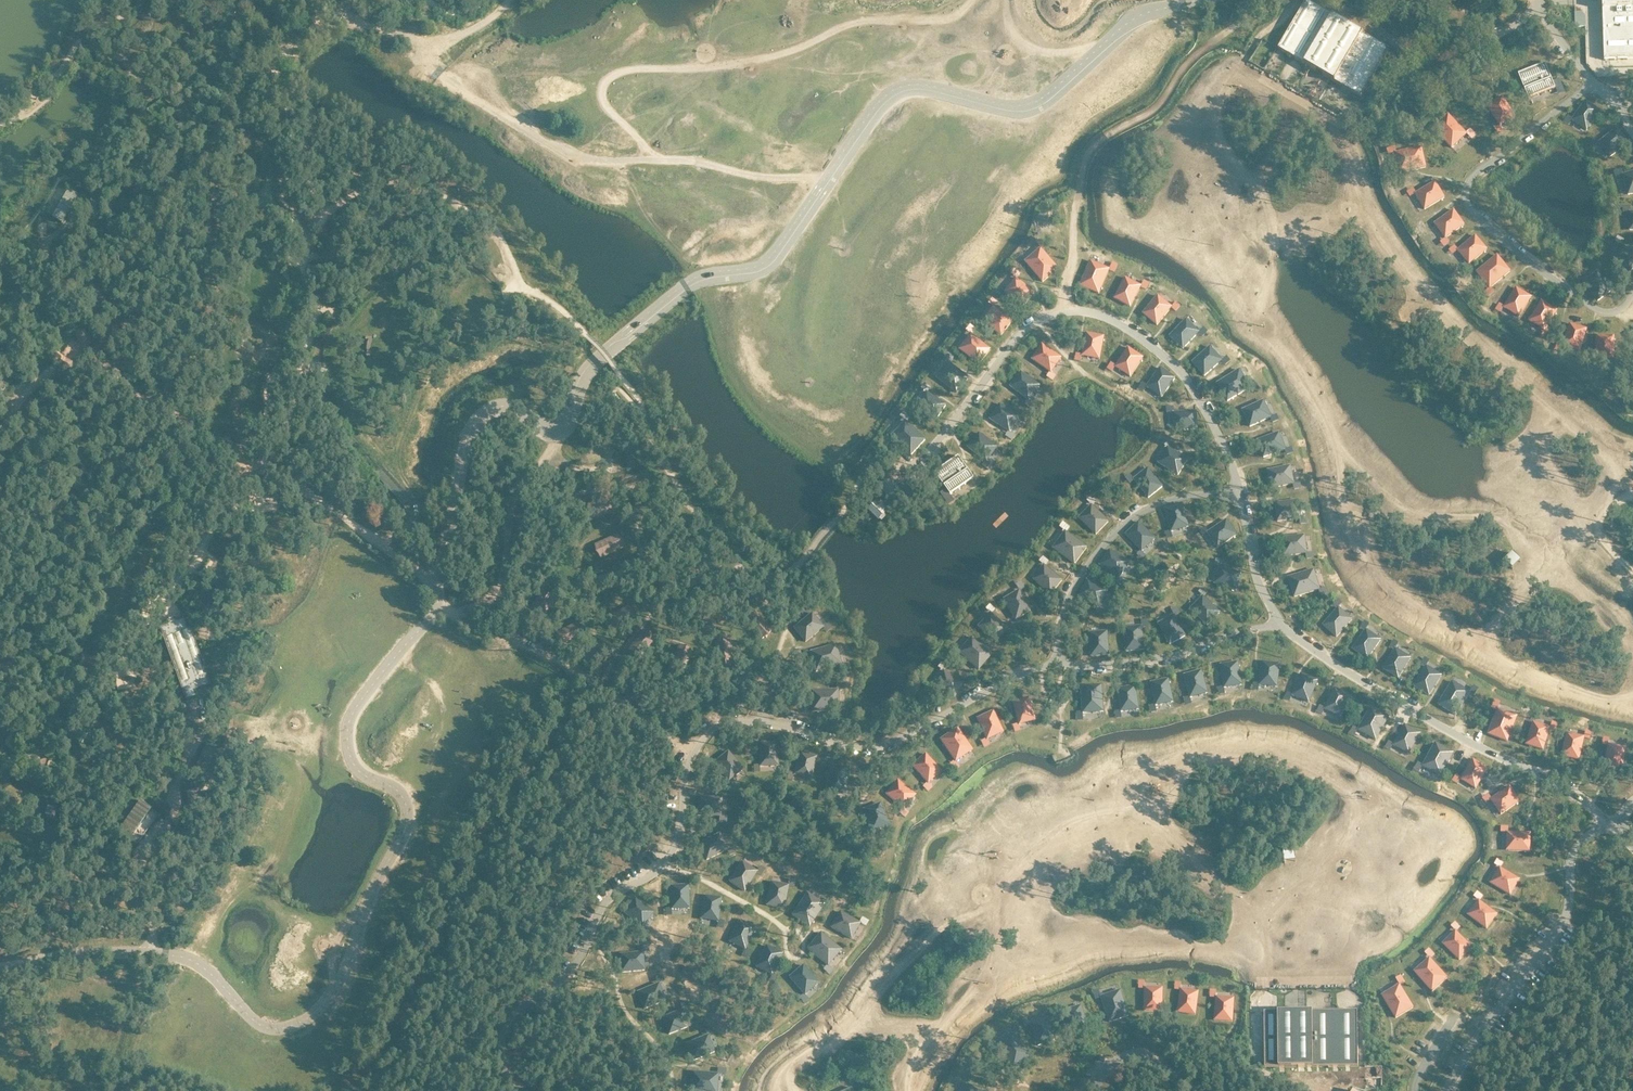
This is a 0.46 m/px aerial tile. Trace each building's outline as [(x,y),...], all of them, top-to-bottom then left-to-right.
[(1604,60),(1632,59),(1632,0),(1602,0),(1604,60)] [(1306,1),(1278,49),(1361,97),(1389,49),(1306,1)] [(344,14),(338,11),(332,23),(338,26),(344,14)] [(1586,12),(1575,12),(1576,27),(1586,27),(1586,12)] [(1545,63),(1518,74),(1528,100),(1555,89),(1545,63)] [(1515,116),(1502,97),(1487,107),(1500,126),(1515,116)] [(1587,130),(1600,111),(1586,101),(1572,120),(1587,130)] [(1467,134),(1448,115),(1433,129),(1452,148),(1467,134)] [(1494,129),(1500,135),(1504,130),(1498,125),(1494,129)] [(1610,157),(1628,143),(1617,129),(1599,143),(1610,157)] [(1400,173),(1426,167),(1421,147),(1396,153),(1400,173)] [(1632,194),(1632,173),(1623,176),(1628,195),(1632,194)] [(1425,209),(1445,198),(1435,182),(1416,194),(1425,209)] [(78,194),(68,188),(52,217),(62,223),(71,207),(78,194)] [(1445,238),(1464,225),(1454,210),(1435,224),(1445,238)] [(1469,264),(1487,249),(1475,236),(1458,251),(1469,264)] [(1025,262),(1043,282),(1058,269),(1041,249),(1025,262)] [(1490,288),(1510,271),(1497,256),(1477,272),(1490,288)] [(1091,261),(1080,286),(1099,294),(1109,270),(1091,261)] [(1584,283),(1598,301),(1612,290),(1598,272),(1584,283)] [(1034,292),(1015,278),(1005,292),(1023,306),(1034,292)] [(1125,278),(1114,299),(1130,307),(1141,286),(1125,278)] [(1519,317),(1531,297),(1516,288),(1504,308),(1519,317)] [(1158,296),(1143,314),(1157,325),(1172,307),(1158,296)] [(1544,330),(1557,311),(1542,301),(1529,321),(1544,330)] [(1011,321),(993,307),(982,321),(1001,335),(1011,321)] [(1186,320),(1170,336),(1183,349),(1199,332),(1186,320)] [(1580,351),(1587,329),(1570,324),(1563,346),(1580,351)] [(1100,359),(1104,337),(1086,333),(1082,356),(1100,359)] [(990,350),(971,336),(960,350),(979,365),(990,350)] [(1614,359),(1614,336),(1596,336),(1596,359),(1614,359)] [(1061,358),(1042,345),(1032,359),(1051,373),(1061,358)] [(1210,347),(1193,363),(1204,376),(1222,361),(1210,347)] [(1131,377),(1143,357),(1128,348),(1116,367),(1131,377)] [(968,379),(949,364),(938,379),(957,393),(968,379)] [(1162,397),(1175,378),(1160,368),(1147,387),(1162,397)] [(1239,370),(1217,384),(1228,401),(1250,388),(1239,370)] [(1040,386),(1021,372),(1011,386),(1029,400),(1040,386)] [(917,407),(936,420),(946,405),(927,393),(917,407)] [(1263,401),(1242,411),(1250,427),(1271,417),(1263,401)] [(1019,417),(1000,404),(990,419),(1010,432),(1019,417)] [(1174,431),(1197,429),(1196,411),(1173,413),(1174,431)] [(892,437),(911,455),(925,440),(906,422),(892,437)] [(998,447),(979,433),(968,448),(987,462),(998,447)] [(1279,433),(1257,441),(1263,457),(1285,450),(1279,433)] [(1158,463),(1178,475),(1187,460),(1168,448),(1158,463)] [(959,456),(935,472),(950,495),(974,478),(959,456)] [(1290,466),(1268,471),(1271,488),(1294,484),(1290,466)] [(1134,480),(1148,498),(1162,487),(1148,469),(1134,480)] [(890,481),(882,487),(890,499),(891,498),(892,500),(897,496),(896,494),(898,493),(897,491),(900,489),(897,484),(893,486),(890,481)] [(615,499),(589,503),(591,518),(617,514),(615,499)] [(1298,501),(1275,504),(1277,521),(1300,519),(1298,501)] [(877,503),(870,510),(880,520),(881,519),(882,521),(887,517),(885,515),(887,513),(885,512),(888,509),(884,504),(881,507),(877,503)] [(1188,527),(1182,504),(1165,509),(1171,532),(1188,527)] [(1079,518),(1096,534),(1108,522),(1092,506),(1079,518)] [(1218,548),(1237,535),(1227,520),(1208,533),(1218,548)] [(1155,539),(1139,522),(1126,534),(1142,551),(1155,539)] [(1053,548),(1075,564),(1087,548),(1066,532),(1053,548)] [(619,535),(596,546),(602,558),(624,547),(619,535)] [(1305,536),(1282,538),(1284,556),(1307,553),(1305,536)] [(1129,563),(1110,550),(1100,565),(1119,578),(1129,563)] [(1033,579),(1051,594),(1062,580),(1044,566),(1033,579)] [(1214,584),(1236,591),(1242,574),(1220,567),(1214,584)] [(1314,570),(1288,578),(1294,597),(1320,589),(1314,570)] [(599,580),(601,591),(625,586),(623,574),(599,580)] [(1108,591),(1087,580),(1079,596),(1099,607),(1108,591)] [(1003,600),(1015,620),(1030,610),(1018,591),(1003,600)] [(539,592),(527,614),(541,622),(554,600),(539,592)] [(1191,609),(1207,625),(1220,613),(1203,597),(1191,609)] [(1339,608),(1323,625),(1336,637),(1352,620),(1339,608)] [(745,623),(763,641),(773,631),(755,613),(745,623)] [(812,614),(794,628),(805,642),(823,627),(812,614)] [(978,627),(995,642),(1007,629),(990,614),(978,627)] [(1159,624),(1170,644),(1185,636),(1174,616),(1159,624)] [(170,625),(159,629),(161,633),(162,635),(169,654),(184,695),(186,701),(196,697),(194,691),(211,685),(209,681),(198,652),(196,645),(191,631),(186,619),(176,623),(175,621),(174,618),(168,621),(170,625)] [(584,636),(577,623),(554,635),(561,648),(584,636)] [(1124,628),(1126,651),(1144,650),(1142,627),(1124,628)] [(1366,630),(1353,649),(1367,659),(1381,640),(1366,630)] [(640,660),(655,640),(644,632),(629,651),(640,660)] [(1089,633),(1091,657),(1109,655),(1107,632),(1089,633)] [(958,653),(978,670),(992,654),(972,637),(958,653)] [(732,644),(717,646),(720,673),(735,671),(732,644)] [(836,645),(810,652),(816,672),(841,665),(836,645)] [(680,646),(669,669),(683,676),(694,653),(680,646)] [(1395,649),(1383,669),(1398,678),(1411,659),(1395,649)] [(1242,685),(1238,662),(1220,665),(1224,688),(1242,685)] [(1277,687),(1280,664),(1262,662),(1259,685),(1277,687)] [(1426,667),(1414,686),(1429,696),(1441,676),(1426,667)] [(934,686),(954,698),(963,683),(943,671),(934,686)] [(1207,693),(1201,671),(1184,675),(1190,698),(1207,693)] [(1309,702),(1318,681),(1301,674),(1293,695),(1309,702)] [(1173,702),(1168,679),(1151,683),(1156,705),(1173,702)] [(1456,715),(1470,692),(1452,682),(1439,705),(1456,715)] [(1103,712),(1102,685),(1081,687),(1083,713),(1103,712)] [(1139,709),(1136,686),(1118,689),(1121,712),(1139,709)] [(1341,717),(1351,696),(1335,688),(1325,709),(1341,717)] [(838,690),(811,691),(812,711),(838,710),(838,690)] [(1036,720),(1030,698),(1013,703),(1019,725),(1036,720)] [(1371,707),(1358,730),(1376,740),(1389,717),(1371,707)] [(1498,710),(1488,734),(1507,742),(1517,717),(1498,710)] [(1003,732),(993,711),(977,719),(986,740),(1003,732)] [(1533,723),(1526,745),(1543,750),(1550,728),(1533,723)] [(1409,754),(1420,734),(1405,725),(1394,745),(1409,754)] [(972,750),(957,728),(940,740),(955,762),(972,750)] [(1567,733),(1562,756),(1579,760),(1584,737),(1567,733)] [(778,766),(777,743),(759,743),(760,766),(778,766)] [(1436,743),(1423,766),(1441,776),(1453,753),(1436,743)] [(1609,745),(1604,768),(1622,771),(1626,748),(1609,745)] [(743,770),(728,752),(714,763),(729,781),(743,770)] [(811,779),(817,757),(799,752),(794,775),(811,779)] [(941,771),(925,754),(912,766),(928,783),(941,771)] [(1476,789),(1488,769),(1473,760),(1461,779),(1476,789)] [(846,794),(847,768),(827,767),(826,794),(846,794)] [(915,795),(897,780),(886,794),(904,809),(915,795)] [(1501,815),(1520,801),(1510,787),(1491,800),(1501,815)] [(722,799),(699,797),(698,815),(721,816),(722,799)] [(152,809),(140,801),(118,832),(130,840),(152,809)] [(888,825),(880,803),(863,810),(872,831),(888,825)] [(1507,851),(1530,851),(1530,834),(1507,833),(1507,851)] [(720,834),(699,844),(706,860),(727,850),(720,834)] [(742,862),(730,882),(744,891),(757,872),(742,862)] [(1491,883),(1510,895),(1520,880),(1500,868),(1491,883)] [(771,882),(766,905),(784,908),(788,886),(771,882)] [(689,909),(688,886),(670,886),(671,909),(689,909)] [(807,893),(792,915),(810,927),(824,905),(807,893)] [(718,921),(721,898),(704,896),(700,919),(718,921)] [(653,914),(635,899),(624,913),(642,928),(653,914)] [(1468,915),(1487,929),(1497,915),(1479,901),(1468,915)] [(860,924),(840,912),(831,927),(851,939),(860,924)] [(745,949),(755,928),(739,921),(729,941),(745,949)] [(1443,944),(1459,960),(1472,948),(1456,931),(1443,944)] [(841,950),(821,933),(808,949),(828,966),(841,950)] [(772,974),(782,954),(766,946),(756,967),(772,974)] [(644,970),(642,952),(619,955),(621,972),(644,970)] [(1414,972),(1432,992),(1447,978),(1430,958),(1414,972)] [(818,983),(803,966),(789,977),(805,995),(818,983)] [(659,984),(637,992),(644,1009),(665,1000),(659,984)] [(1382,996),(1396,1018),(1413,1008),(1400,985),(1382,996)] [(1145,988),(1144,1011),(1162,1012),(1163,989),(1145,988)] [(1181,990),(1178,1013),(1195,1015),(1199,992),(1181,990)] [(1101,997),(1109,1022),(1129,1016),(1120,991),(1101,997)] [(1216,997),(1215,1020),(1232,1022),(1234,999),(1216,997)] [(1064,1011),(1071,1033),(1088,1028),(1081,1006),(1064,1011)] [(684,1009),(662,1018),(669,1034),(690,1026),(684,1009)] [(1358,1011),(1264,1012),(1265,1068),(1358,1067),(1358,1011)] [(997,1047),(1013,1068),(1029,1055),(1013,1034),(997,1047)] [(708,1035),(686,1044),(693,1061),(715,1052),(708,1035)] [(1382,1088),(1382,1065),(1364,1065),(1365,1089),(1382,1088)] [(692,1072),(690,1090),(717,1090),(718,1074),(692,1072)]
